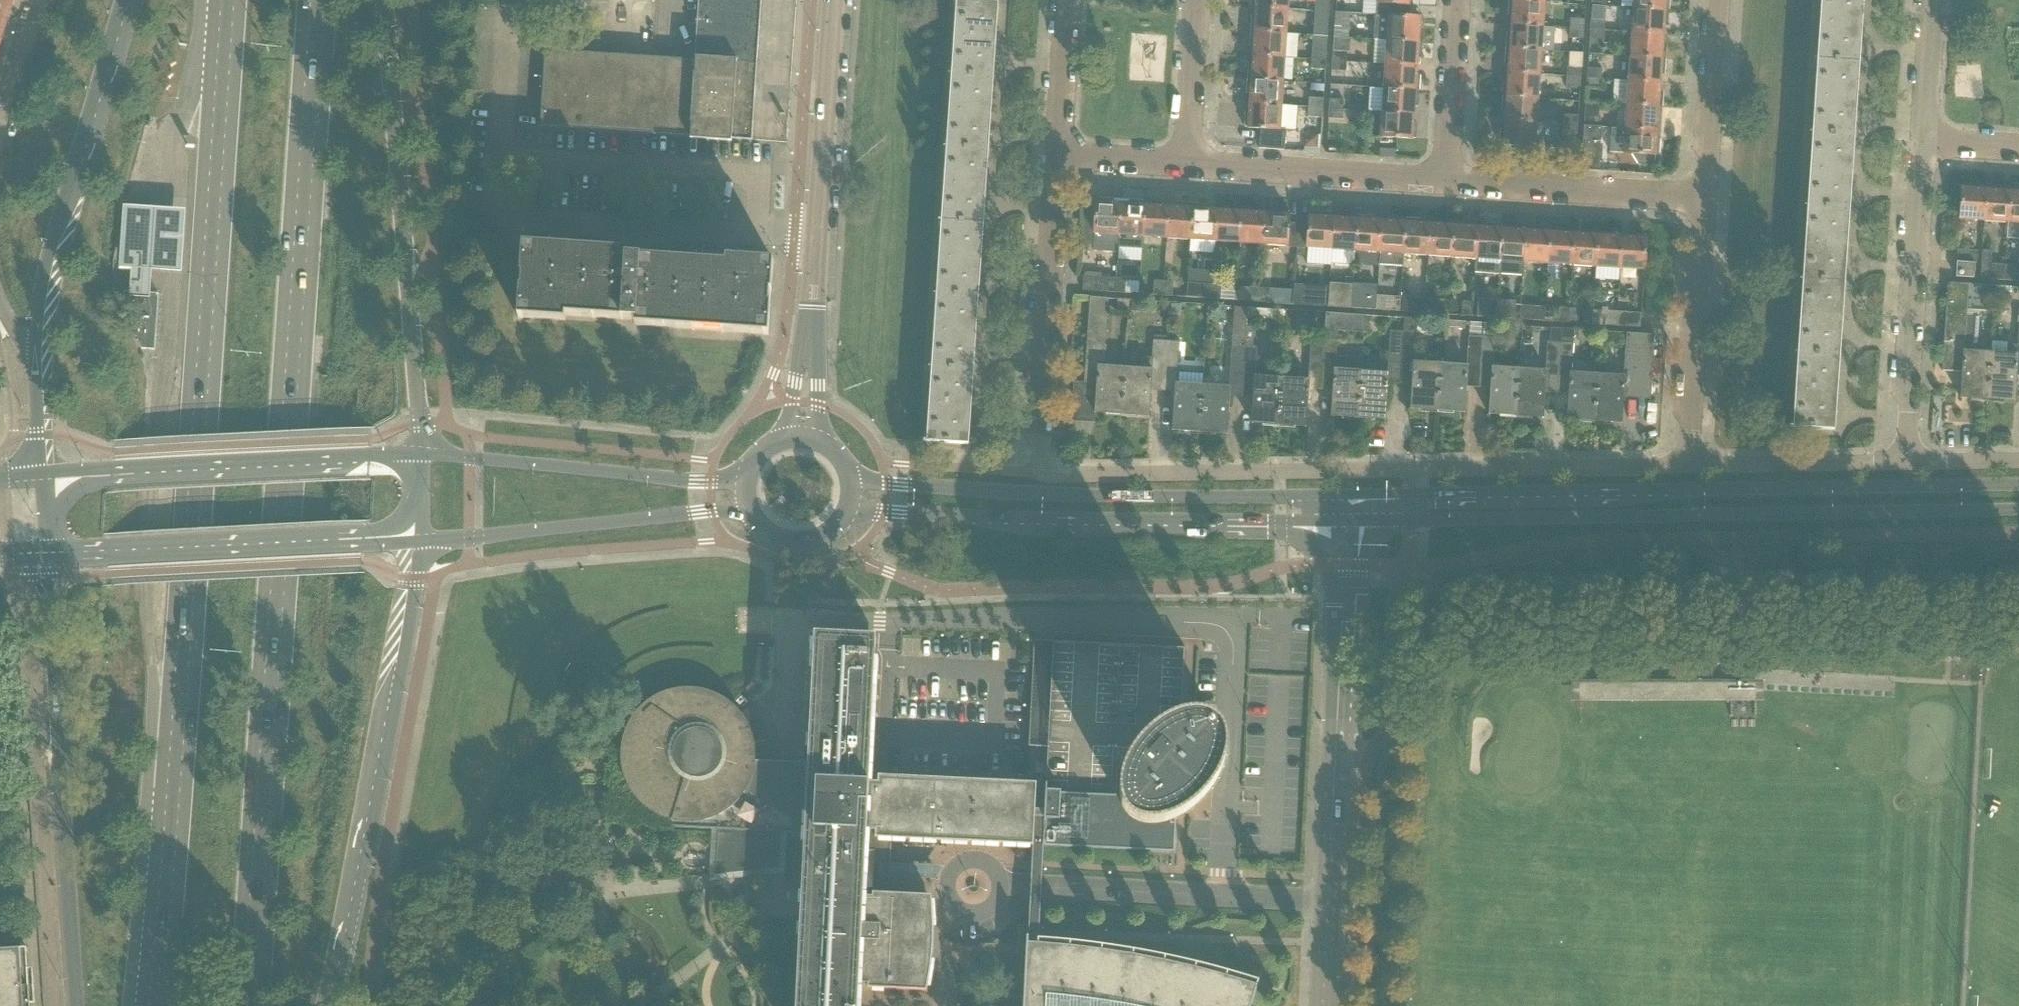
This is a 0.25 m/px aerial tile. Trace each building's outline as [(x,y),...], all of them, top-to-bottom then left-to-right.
[(7,20),(13,0),(0,0),(0,18),(7,20)] [(751,140),(760,0),(698,0),(695,49),(701,50),(701,57),(695,57),(695,60),(544,50),(539,126),(751,140)] [(955,74),(993,77),(998,3),(953,0),(953,2),(960,2),(955,74)] [(1256,7),(1288,9),(1289,0),(1256,0),(1256,7)] [(1314,11),(1329,12),(1329,0),(1315,0),(1314,11)] [(1363,14),(1375,15),(1376,3),(1400,5),(1412,6),(1413,0),(1364,0),(1364,2),(1363,14)] [(1633,9),(1669,12),(1669,0),(1633,0),(1633,9)] [(1821,60),(1858,63),(1862,0),(1825,0),(1821,60)] [(1511,17),(1510,25),(1543,27),(1544,3),(1508,1),(1507,17),(1511,17)] [(1375,15),(1374,40),(1386,41),(1421,43),(1422,27),(1419,27),(1419,18),(1400,16),(1400,15),(1400,5),(1376,3),(1375,15)] [(1252,15),(1251,31),(1287,34),(1288,9),(1256,7),(1255,16),(1252,15)] [(1633,9),(1631,33),(1663,35),(1663,28),(1668,28),(1669,12),(1633,9)] [(1314,11),(1313,35),(1327,36),(1329,12),(1314,11)] [(1334,13),(1333,36),(1348,37),(1350,14),(1334,13)] [(1570,19),(1569,29),(1583,30),(1584,20),(1570,19)] [(1591,20),(1591,30),(1604,31),(1605,20),(1591,20)] [(1506,32),(1505,48),(1541,51),(1543,27),(1510,25),(1510,33),(1506,32)] [(1583,30),(1569,29),(1569,38),(1583,39),(1583,30)] [(1590,39),(1589,54),(1603,54),(1603,42),(1604,40),(1604,31),(1591,30),(1590,39)] [(1253,47),(1253,56),(1285,58),(1287,34),(1251,31),(1250,47),(1253,47)] [(1631,33),(1629,58),(1665,60),(1666,44),(1662,44),(1663,35),(1631,33)] [(1313,35),(1311,59),(1325,60),(1327,36),(1313,35)] [(1332,51),(1346,52),(1349,52),(1350,37),(1348,37),(1333,36),(1332,51)] [(1386,41),(1384,65),(1416,66),(1417,58),(1420,59),(1421,43),(1386,41)] [(1507,64),(1507,72),(1540,74),(1541,51),(1505,48),(1504,64),(1507,64)] [(1332,51),(1332,61),(1345,62),(1346,52),(1332,51)] [(1249,64),(1248,79),(1283,81),(1285,58),(1253,56),(1252,64),(1249,64)] [(1629,58),(1628,81),(1660,83),(1660,75),(1664,76),(1665,60),(1629,58)] [(1325,60),(1311,59),(1310,70),(1324,71),(1325,60)] [(1816,134),(1853,137),(1858,63),(1821,60),(1816,134)] [(1345,62),(1332,61),(1331,70),(1345,71),(1345,62)] [(1384,65),(1383,89),(1417,91),(1419,75),(1416,75),(1416,66),(1384,65)] [(1567,66),(1566,77),(1580,78),(1581,67),(1567,66)] [(1588,68),(1587,79),(1602,80),(1602,69),(1588,68)] [(1503,80),(1502,97),(1538,99),(1540,74),(1507,72),(1506,80),(1503,80)] [(950,148),(988,150),(993,77),(955,74),(950,148)] [(1580,78),(1566,77),(1565,85),(1580,86),(1580,78)] [(1250,95),(1249,103),(1282,105),(1283,81),(1248,79),(1247,95),(1250,95)] [(1602,80),(1587,79),(1587,88),(1601,89),(1602,80)] [(1628,81),(1626,105),(1662,108),(1663,92),(1659,92),(1660,83),(1628,81)] [(1324,85),(1310,84),(1310,91),(1324,92),(1324,85)] [(1369,88),(1368,112),(1381,112),(1413,114),(1413,106),(1416,106),(1417,91),(1383,89),(1369,88)] [(1308,97),(1308,107),(1322,108),(1323,98),(1308,97)] [(1504,112),(1504,120),(1536,122),(1538,99),(1502,97),(1501,112),(1504,112)] [(1329,99),(1328,109),(1342,110),(1343,100),(1329,99)] [(1585,116),(1584,126),(1598,127),(1598,117),(1599,103),(1586,102),(1585,116)] [(1249,103),(1249,111),(1246,111),(1245,126),(1247,127),(1247,128),(1260,129),(1258,148),(1284,150),(1285,130),(1280,129),(1282,105),(1249,103)] [(1626,105),(1624,129),(1656,132),(1657,123),(1661,123),(1662,108),(1626,105)] [(1322,108),(1308,107),(1307,117),(1321,118),(1322,108)] [(1342,110),(1328,109),(1328,118),(1341,119),(1342,110)] [(1413,114),(1381,112),(1379,137),(1412,139),(1412,138),(1414,138),(1415,123),(1412,122),(1413,114)] [(1564,114),(1563,124),(1577,125),(1578,115),(1564,114)] [(1536,122),(1504,120),(1503,129),(1500,128),(1499,143),(1501,144),(1501,145),(1535,147),(1536,122)] [(1577,125),(1563,124),(1562,134),(1577,135),(1577,125)] [(1598,127),(1584,126),(1581,171),(1599,172),(1602,127),(1598,127)] [(1611,128),(1609,153),(1632,154),(1638,165),(1654,166),(1655,156),(1657,156),(1659,156),(1660,140),(1656,140),(1656,132),(1624,129),(1611,128)] [(1810,208),(1848,210),(1853,137),(1816,134),(1810,208)] [(1305,140),(1304,148),(1317,148),(1318,135),(1311,135),(1305,140)] [(945,221),(983,224),(988,150),(950,148),(945,221)] [(1959,221),(1984,223),(1986,190),(1978,189),(1978,186),(1961,185),(1959,221)] [(1984,223),(2008,224),(2011,188),(1995,187),(1995,190),(1986,190),(1984,223)] [(2011,188),(2008,224),(2007,239),(2018,239),(2018,189),(2011,188)] [(1094,234),(1093,251),(1117,253),(1118,236),(1120,203),(1112,203),(1112,199),(1097,198),(1097,200),(1096,200),(1094,234)] [(1118,253),(1117,260),(1140,262),(1141,249),(1142,237),(1144,201),(1129,200),(1128,204),(1120,203),(1118,236),(1117,248),(1118,248),(1118,253)] [(1142,237),(1166,239),(1168,206),(1160,206),(1160,202),(1144,201),(1142,237)] [(1166,239),(1190,240),(1192,204),(1176,203),(1176,207),(1168,206),(1166,239)] [(1190,240),(1214,242),(1216,209),(1208,209),(1208,206),(1192,204),(1190,240)] [(1214,242),(1238,244),(1240,208),(1224,207),(1224,210),(1216,209),(1214,242)] [(192,212),(127,208),(123,272),(136,273),(134,300),(155,301),(157,273),(188,275),(192,212)] [(1238,244),(1262,245),(1264,213),(1255,212),(1256,209),(1240,208),(1238,244)] [(1805,281),(1843,284),(1848,210),(1810,208),(1805,281)] [(1264,213),(1262,245),(1286,247),(1288,223),(1289,211),(1272,210),(1272,213),(1264,213)] [(1296,248),(1296,254),(1307,255),(1307,248),(1331,250),(1333,217),(1325,217),(1325,213),(1309,212),(1308,224),(1298,224),(1296,248)] [(1331,250),(1355,252),(1357,215),(1341,214),(1341,218),(1333,217),(1331,250)] [(1355,252),(1379,253),(1381,221),(1373,220),(1373,217),(1357,215),(1355,252)] [(1379,253),(1378,265),(1402,266),(1403,255),(1405,218),(1389,217),(1389,221),(1381,221),(1379,253)] [(1403,255),(1427,256),(1429,224),(1420,223),(1421,219),(1405,218),(1403,255)] [(978,297),(983,224),(945,221),(940,295),(978,297)] [(1427,256),(1451,258),(1453,222),(1437,221),(1437,224),(1429,224),(1427,256)] [(1451,258),(1475,260),(1477,227),(1469,227),(1469,223),(1453,222),(1451,258)] [(1475,260),(1474,273),(1498,274),(1502,225),(1486,224),(1486,228),(1477,227),(1475,260)] [(1502,225),(1498,274),(1523,276),(1524,263),(1526,230),(1518,230),(1518,226),(1502,225)] [(1534,231),(1526,230),(1524,263),(1547,265),(1550,228),(1534,227),(1534,231)] [(1565,229),(1550,228),(1547,265),(1571,266),(1573,234),(1565,233),(1565,229)] [(1582,234),(1573,234),(1571,266),(1595,268),(1598,232),(1582,231),(1582,234)] [(1614,233),(1598,232),(1595,268),(1619,269),(1621,237),(1613,236),(1614,233)] [(1629,238),(1621,237),(1619,269),(1644,271),(1646,235),(1630,234),(1629,238)] [(554,314),(567,315),(624,319),(625,314),(636,315),(636,326),(769,335),(771,304),(770,304),(770,291),(772,291),(774,261),(739,258),(739,264),(726,263),(628,256),(629,251),(524,244),(522,274),(523,275),(522,287),(521,287),(519,318),(554,320),(554,314)] [(1958,249),(1957,263),(1974,264),(1977,264),(1978,251),(1958,249)] [(1982,265),(1981,280),(2004,282),(2006,266),(1991,265),(1992,251),(1982,251),(1982,265)] [(1974,264),(1957,263),(1956,278),(1973,279),(1974,264)] [(1186,297),(1186,298),(1210,299),(1211,286),(1212,271),(1188,270),(1186,297)] [(1083,291),(1115,293),(1115,279),(1084,277),(1083,291)] [(1115,279),(1115,293),(1124,293),(1125,279),(1115,279)] [(1153,296),(1163,297),(1164,282),(1153,281),(1153,296)] [(1843,284),(1805,281),(1800,355),(1838,357),(1843,284)] [(1164,282),(1163,297),(1173,297),(1174,282),(1164,282)] [(1353,286),(1351,308),(1375,310),(1375,309),(1376,297),(1377,286),(1353,284),(1353,286)] [(1960,394),(1988,396),(1991,353),(1976,352),(1963,351),(1966,311),(1979,312),(1987,312),(1989,287),(1946,284),(1941,369),(1942,370),(1943,366),(1962,367),(1960,394)] [(1328,292),(1327,307),(1351,308),(1353,286),(1329,285),(1328,288),(1328,292)] [(1211,286),(1210,299),(1220,300),(1220,287),(1220,286),(1211,286)] [(1328,292),(1328,288),(1295,286),(1293,305),(1318,306),(1319,292),(1328,292)] [(1220,301),(1234,302),(1235,287),(1220,287),(1220,300),(1220,301)] [(1249,288),(1249,302),(1258,303),(1259,288),(1252,288),(1249,288)] [(1259,288),(1258,303),(1268,303),(1269,289),(1259,288)] [(150,293),(129,292),(124,291),(123,304),(124,303),(141,349),(155,350),(159,294),(150,293)] [(1319,292),(1318,306),(1327,307),(1328,293),(1319,292)] [(972,371),(978,297),(940,295),(935,368),(972,371)] [(1084,382),(1083,392),(1095,393),(1093,413),(1095,413),(1095,409),(1122,411),(1125,368),(1104,367),(1105,349),(1109,299),(1089,297),(1084,382)] [(1376,297),(1375,309),(1385,310),(1386,298),(1376,297)] [(1400,298),(1386,298),(1385,310),(1400,311),(1400,298)] [(1400,298),(1400,311),(1423,313),(1424,300),(1400,298)] [(1118,300),(1116,316),(1129,316),(1130,303),(1130,301),(1130,300),(1118,299),(1118,300)] [(1424,300),(1423,313),(1447,315),(1448,301),(1424,300)] [(1476,318),(1495,319),(1497,301),(1478,300),(1476,318)] [(1497,301),(1495,319),(1515,321),(1517,303),(1497,301)] [(1461,317),(1471,317),(1472,303),(1461,302),(1461,317)] [(1131,303),(1131,312),(1142,312),(1142,304),(1131,303)] [(1171,305),(1171,315),(1180,315),(1180,306),(1171,305)] [(1521,305),(1520,321),(1528,321),(1529,306),(1521,305)] [(1558,324),(1567,324),(1568,309),(1559,309),(1558,324)] [(1568,309),(1567,324),(1578,325),(1579,310),(1568,309)] [(1583,311),(1582,322),(1592,322),(1592,311),(1583,311)] [(1592,322),(1592,324),(1606,325),(1615,325),(1616,312),(1607,311),(1607,312),(1592,311),(1592,322)] [(1966,311),(1963,351),(1976,352),(1979,312),(1966,311)] [(1616,312),(1615,325),(1640,327),(1641,314),(1616,312)] [(1324,340),(1321,385),(1332,386),(1330,416),(1331,416),(1331,413),(1358,414),(1361,372),(1362,358),(1335,357),(1336,340),(1337,330),(1343,331),(1364,332),(1365,316),(1326,314),(1324,340)] [(1387,374),(1361,372),(1358,414),(1384,416),(1384,420),(1385,420),(1388,377),(1400,378),(1404,318),(1403,318),(1402,332),(1390,331),(1387,374)] [(1416,319),(1404,318),(1400,378),(1411,379),(1409,409),(1410,409),(1411,406),(1437,407),(1440,365),(1413,363),(1416,319)] [(1448,321),(1447,329),(1465,330),(1465,322),(1448,321)] [(1470,323),(1469,337),(1482,337),(1482,324),(1470,323)] [(1482,324),(1482,337),(1494,338),(1495,325),(1482,324)] [(2018,370),(2018,326),(2017,345),(2011,344),(2008,348),(2007,354),(1991,353),(1988,396),(2015,398),(2017,370),(2018,370)] [(1246,327),(1245,346),(1254,347),(1254,339),(1254,337),(1255,328),(1246,327)] [(1519,370),(1516,413),(1542,415),(1542,419),(1543,419),(1545,388),(1557,388),(1560,343),(1561,329),(1550,329),(1550,342),(1547,342),(1545,372),(1519,370)] [(1560,343),(1557,388),(1569,389),(1567,420),(1568,420),(1568,416),(1594,418),(1597,376),(1570,374),(1572,344),(1573,344),(1573,330),(1561,329),(1560,343)] [(1623,378),(1597,376),(1594,418),(1621,420),(1621,424),(1624,391),(1649,393),(1649,397),(1650,397),(1655,334),(1627,332),(1623,378)] [(1601,332),(1601,343),(1618,345),(1618,333),(1601,332)] [(1466,367),(1440,365),(1437,407),(1463,409),(1463,413),(1464,413),(1466,382),(1478,383),(1482,337),(1469,337),(1468,337),(1466,367)] [(1494,338),(1482,337),(1478,383),(1490,384),(1488,415),(1489,415),(1490,411),(1516,413),(1519,370),(1492,368),(1494,338)] [(1307,381),(1282,379),(1279,422),(1305,423),(1305,427),(1306,428),(1309,384),(1321,385),(1324,340),(1310,339),(1307,381)] [(1150,386),(1163,387),(1166,341),(1153,340),(1151,359),(1142,358),(1141,369),(1125,368),(1122,411),(1148,413),(1147,416),(1148,416),(1150,386)] [(1173,427),(1200,429),(1203,386),(1175,384),(1178,342),(1166,341),(1163,387),(1174,387),(1171,430),(1172,430),(1173,427)] [(1203,386),(1200,429),(1226,430),(1225,434),(1226,434),(1229,391),(1242,392),(1245,346),(1231,345),(1228,388),(1203,386)] [(1254,347),(1245,346),(1242,392),(1253,393),(1251,424),(1252,424),(1253,420),(1279,422),(1282,379),(1255,377),(1257,347),(1254,347)] [(1838,357),(1800,355),(1796,427),(1788,427),(1788,428),(1833,431),(1838,357)] [(967,444),(972,371),(935,368),(930,440),(923,440),(923,441),(967,444)] [(607,825),(718,829),(716,874),(779,868),(781,832),(805,834),(802,892),(801,902),(796,1005),(858,1005),(859,983),(868,984),(868,988),(927,991),(931,967),(933,943),(933,919),(931,896),(889,894),(890,877),(895,877),(896,873),(896,864),(890,863),(892,839),(1032,845),(1033,845),(1037,783),(1035,783),(880,776),(878,775),(869,775),(876,636),(816,633),(815,633),(808,763),(749,760),(748,746),(747,740),(746,735),(744,730),(742,726),(739,721),(736,717),(732,713),(728,709),(724,706),(720,703),(715,701),(710,698),(705,697),(699,696),(694,695),(688,694),(683,695),(677,695),(672,696),(667,698),(662,700),(657,703),(652,706),(646,702),(614,681),(607,825)] [(1942,639),(1941,652),(1957,653),(1958,640),(1942,639)] [(1036,790),(1033,845),(1043,846),(1174,852),(1176,823),(1171,821),(1173,820),(1175,819),(1177,818),(1178,818),(1180,817),(1182,816),(1183,815),(1185,814),(1187,812),(1190,810),(1192,808),(1195,807),(1197,805),(1199,803),(1201,800),(1203,798),(1205,796),(1207,794),(1209,791),(1211,789),(1213,787),(1214,784),(1216,782),(1217,779),(1219,777),(1220,774),(1221,772),(1222,769),(1223,766),(1223,764),(1224,761),(1225,759),(1225,757),(1225,756),(1226,754),(1226,752),(1226,751),(1226,749),(1226,748),(1226,746),(1226,744),(1225,741),(1225,740),(1225,738),(1224,737),(1224,735),(1223,734),(1223,732),(1222,731),(1221,729),(1220,728),(1219,727),(1218,726),(1217,724),(1216,723),(1215,722),(1214,721),(1212,720),(1211,719),(1209,718),(1208,718),(1206,717),(1205,717),(1204,716),(1202,716),(1201,716),(1199,716),(1198,715),(1196,715),(1195,715),(1193,715),(1192,715),(1190,715),(1189,715),(1186,716),(1184,716),(1183,716),(1181,717),(1185,648),(1122,645),(1096,644),(1081,643),(1053,642),(1048,735),(1048,747),(1045,790),(1036,790)] [(1756,698),(1756,681),(1724,681),(1724,698),(1756,698)] [(742,714),(749,724),(758,719),(750,707),(742,714)] [(750,727),(753,735),(763,732),(760,722),(750,727)] [(754,737),(755,742),(755,743),(765,741),(764,735),(754,737)] [(1035,762),(1035,773),(1046,773),(1046,763),(1035,762)] [(1257,988),(1256,988),(1257,984),(1239,979),(1237,982),(1226,979),(1227,975),(1226,975),(1225,979),(1213,976),(1214,972),(1195,967),(1194,971),(1182,968),(1183,964),(1164,960),(1163,964),(1151,961),(1152,957),(1133,954),(1132,958),(1120,956),(1120,952),(1101,949),(1062,945),(1038,943),(1038,941),(1041,890),(1042,864),(1043,846),(1033,845),(1032,864),(1031,890),(1027,942),(1027,946),(1027,948),(1027,954),(1024,1005),(1251,1005),(1257,988)] [(786,891),(785,902),(801,902),(802,892),(786,891)] [(0,949),(0,1005),(31,1005),(27,948),(0,949)]
